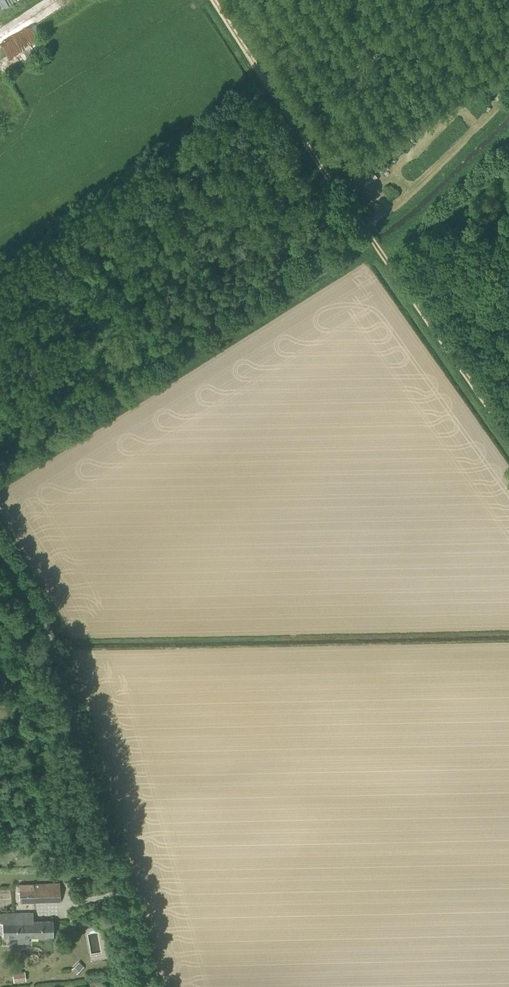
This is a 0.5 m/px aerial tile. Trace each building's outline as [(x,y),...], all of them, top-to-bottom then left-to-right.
[(375,172),(368,161),(360,166),(352,172),(359,182),(367,177),(375,172)] [(26,884),(19,885),(20,889),(20,899),(20,902),(39,901),(38,884),(26,884)] [(50,884),(51,901),(61,901),(60,884),(50,884)] [(34,913),(0,913),(0,923),(3,922),(3,937),(18,936),(18,942),(29,942),(29,936),(53,936),(53,921),(31,921),(31,916),(33,916),(34,913)] [(77,963),(73,968),(78,972),(82,968),(77,963)] [(14,972),(15,981),(28,980),(27,971),(14,972)]
